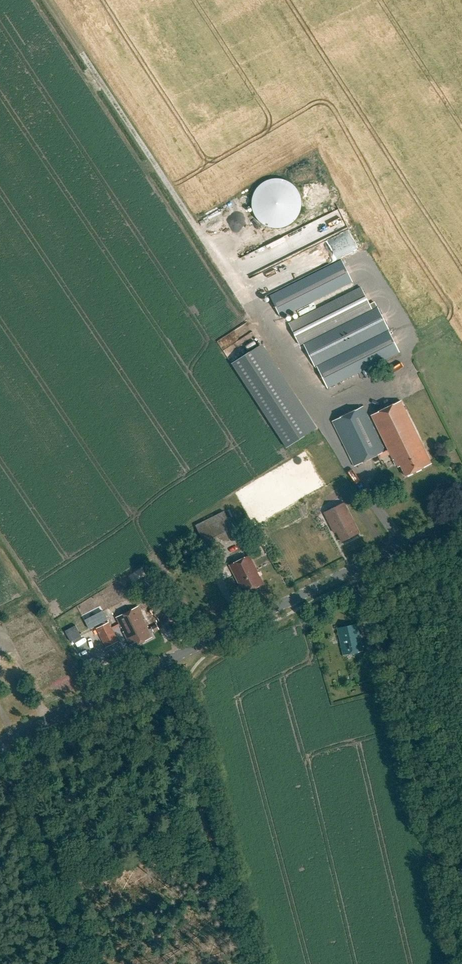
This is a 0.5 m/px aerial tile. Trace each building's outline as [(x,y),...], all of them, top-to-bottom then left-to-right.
[(265,226),(266,226),(267,226),(268,227),(269,227),(270,228),(271,228),(272,228),(273,228),(274,228),(275,228),(276,228),(277,228),(278,228),(279,228),(280,228),(281,228),(282,228),(283,227),(284,227),(285,227),(286,226),(287,226),(288,225),(289,225),(290,224),(291,223),(292,223),(293,222),(294,221),(294,220),(295,220),(296,219),(296,218),(297,218),(297,217),(298,216),(298,215),(298,214),(299,214),(299,213),(300,212),(300,211),(300,210),(300,209),(301,208),(301,207),(301,206),(301,205),(301,204),(301,203),(301,202),(301,201),(301,200),(301,199),(300,198),(300,197),(300,196),(300,195),(299,195),(299,194),(299,193),(298,192),(298,191),(297,191),(297,190),(297,189),(296,188),(295,188),(295,187),(294,186),(293,185),(292,184),(291,183),(290,183),(289,182),(288,181),(287,181),(286,181),(285,180),(284,180),(283,179),(282,179),(281,179),(280,179),(279,179),(278,179),(277,179),(276,179),(275,179),(274,179),(273,179),(272,179),(271,179),(270,179),(269,180),(268,180),(267,180),(266,181),(265,181),(264,182),(263,182),(262,183),(261,184),(260,184),(260,185),(259,186),(258,186),(258,187),(257,187),(257,188),(256,189),(256,190),(255,190),(255,191),(254,192),(254,193),(253,194),(253,195),(253,196),(252,197),(252,198),(252,199),(252,200),(252,201),(251,202),(251,203),(251,204),(252,205),(252,206),(252,207),(252,208),(252,209),(252,210),(253,211),(253,212),(253,213),(254,214),(254,215),(255,216),(255,217),(256,218),(257,219),(257,220),(258,220),(259,221),(259,222),(260,222),(261,223),(262,224),(263,224),(264,225),(265,226)] [(342,210),(308,224),(317,245),(310,247),(319,267),(358,250),(342,210)] [(342,261),(270,297),(281,319),(353,283),(342,261)] [(361,288),(289,323),(300,345),(371,309),(361,288)] [(371,309),(300,345),(312,369),(317,366),(386,332),(374,308),(371,309)] [(380,373),(376,365),(400,353),(389,330),(386,332),(317,366),(328,388),(367,369),(371,378),(380,373)] [(285,388),(258,346),(232,363),(287,448),(313,431),(291,397),(285,401),(279,392),(285,388)] [(406,476),(431,464),(401,401),(372,415),(394,460),(395,459),(399,467),(401,466),(406,476)] [(364,406),(333,421),(355,466),(386,451),(364,406)] [(344,502),(324,513),(334,533),(336,532),(342,542),(359,533),(344,502)] [(200,523),(211,549),(239,536),(227,511),(200,523)] [(229,565),(242,591),(248,588),(249,591),(264,584),(249,555),(229,565)] [(138,583),(143,591),(151,586),(146,578),(138,583)] [(144,596),(148,604),(156,599),(152,591),(144,596)] [(71,630),(85,624),(77,605),(61,612),(71,630)] [(116,617),(130,645),(137,642),(138,645),(153,637),(152,633),(160,629),(158,624),(152,627),(153,628),(149,630),(148,627),(138,606),(116,617)] [(109,622),(97,628),(106,647),(118,641),(109,622)] [(357,623),(338,627),(344,655),(363,651),(357,623)] [(367,641),(373,671),(380,669),(374,640),(367,641)]
